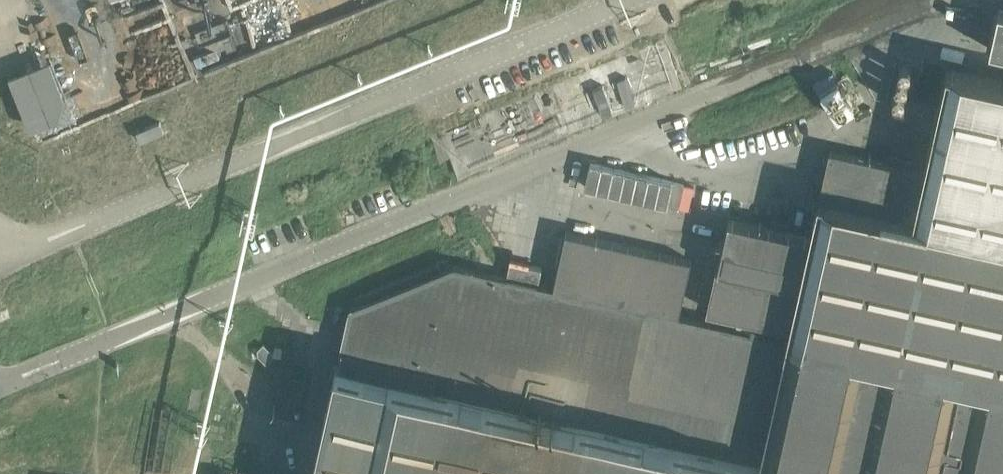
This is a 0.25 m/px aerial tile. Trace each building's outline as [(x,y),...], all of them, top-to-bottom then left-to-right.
[(1002,52),(1002,10),(997,9),(995,8),(995,10),(992,25),(990,30),(989,39),(987,46),(987,48),(989,48),(1002,52)] [(442,137),(458,176),(681,84),(665,44),(667,43),(665,37),(437,131),(439,137),(442,137)] [(11,72),(30,126),(72,112),(52,57),(11,72)] [(984,75),(966,71),(960,70),(946,67),(945,71),(939,97),(937,106),(936,111),(935,116),(933,126),(932,130),(931,135),(931,136),(927,153),(926,155),(923,171),(892,164),(870,159),(829,150),(828,154),(826,163),(825,166),(826,166),(822,182),(822,181),(820,188),(820,190),(818,197),(819,197),(817,205),(816,210),(814,217),(811,230),(810,233),(810,236),(790,232),(787,231),(768,227),(728,218),(723,240),(722,240),(722,241),(722,242),(721,247),(717,267),(716,267),(716,268),(710,295),(710,296),(707,308),(708,309),(706,314),(705,320),(695,318),(691,317),(678,314),(691,259),(655,251),(566,231),(565,231),(564,232),(565,233),(563,239),(562,246),(559,260),(556,270),(556,272),(553,283),(553,286),(538,282),(541,267),(510,260),(506,274),(505,274),(505,275),(454,264),(446,267),(440,269),(437,262),(437,261),(435,261),(435,262),(406,274),(406,275),(383,284),(362,293),(362,292),(360,293),(361,293),(355,296),(355,297),(357,301),(358,303),(350,307),(348,313),(345,330),(340,349),(342,349),(341,355),(340,361),(338,366),(336,366),(332,386),(322,429),(320,439),(312,473),(774,473),(776,467),(783,468),(782,473),(1002,473),(1002,79),(984,75)] [(855,106),(837,80),(820,91),(824,99),(837,118),(855,106)] [(683,183),(611,167),(590,162),(586,177),(584,186),(678,207),(683,183)] [(265,363),(272,356),(273,356),(273,353),(263,343),(257,350),(257,354),(258,355),(265,363)]
